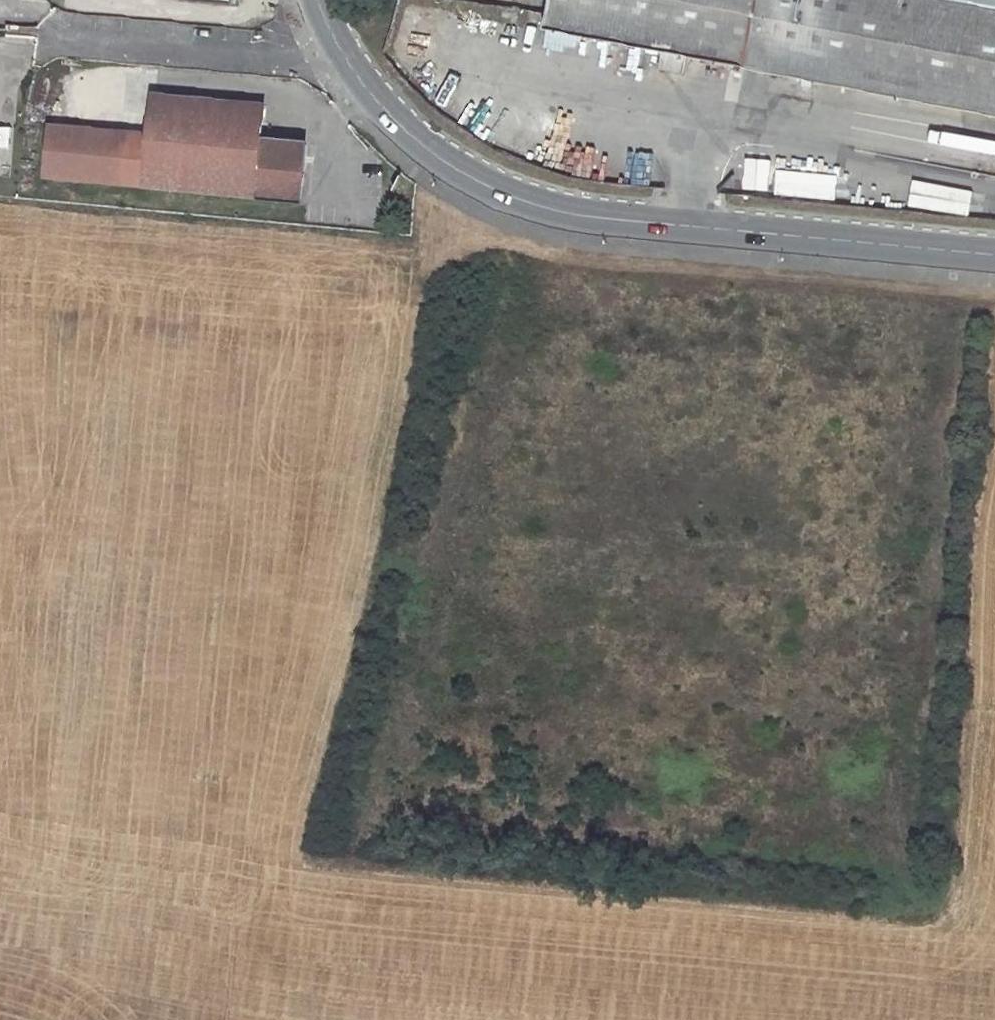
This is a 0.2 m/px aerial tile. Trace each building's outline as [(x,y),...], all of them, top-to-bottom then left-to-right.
[(546,31),(662,52),(658,70),(682,74),(686,57),(745,68),(750,44),(994,91),(994,0),(552,0),(546,31)] [(745,68),(994,116),(994,91),(750,44),(745,68)] [(52,126),(47,176),(301,201),(306,146),(262,141),(265,107),(155,96),(151,136),(52,126)] [(795,182),(794,202),(854,208),(855,188),(795,182)]
